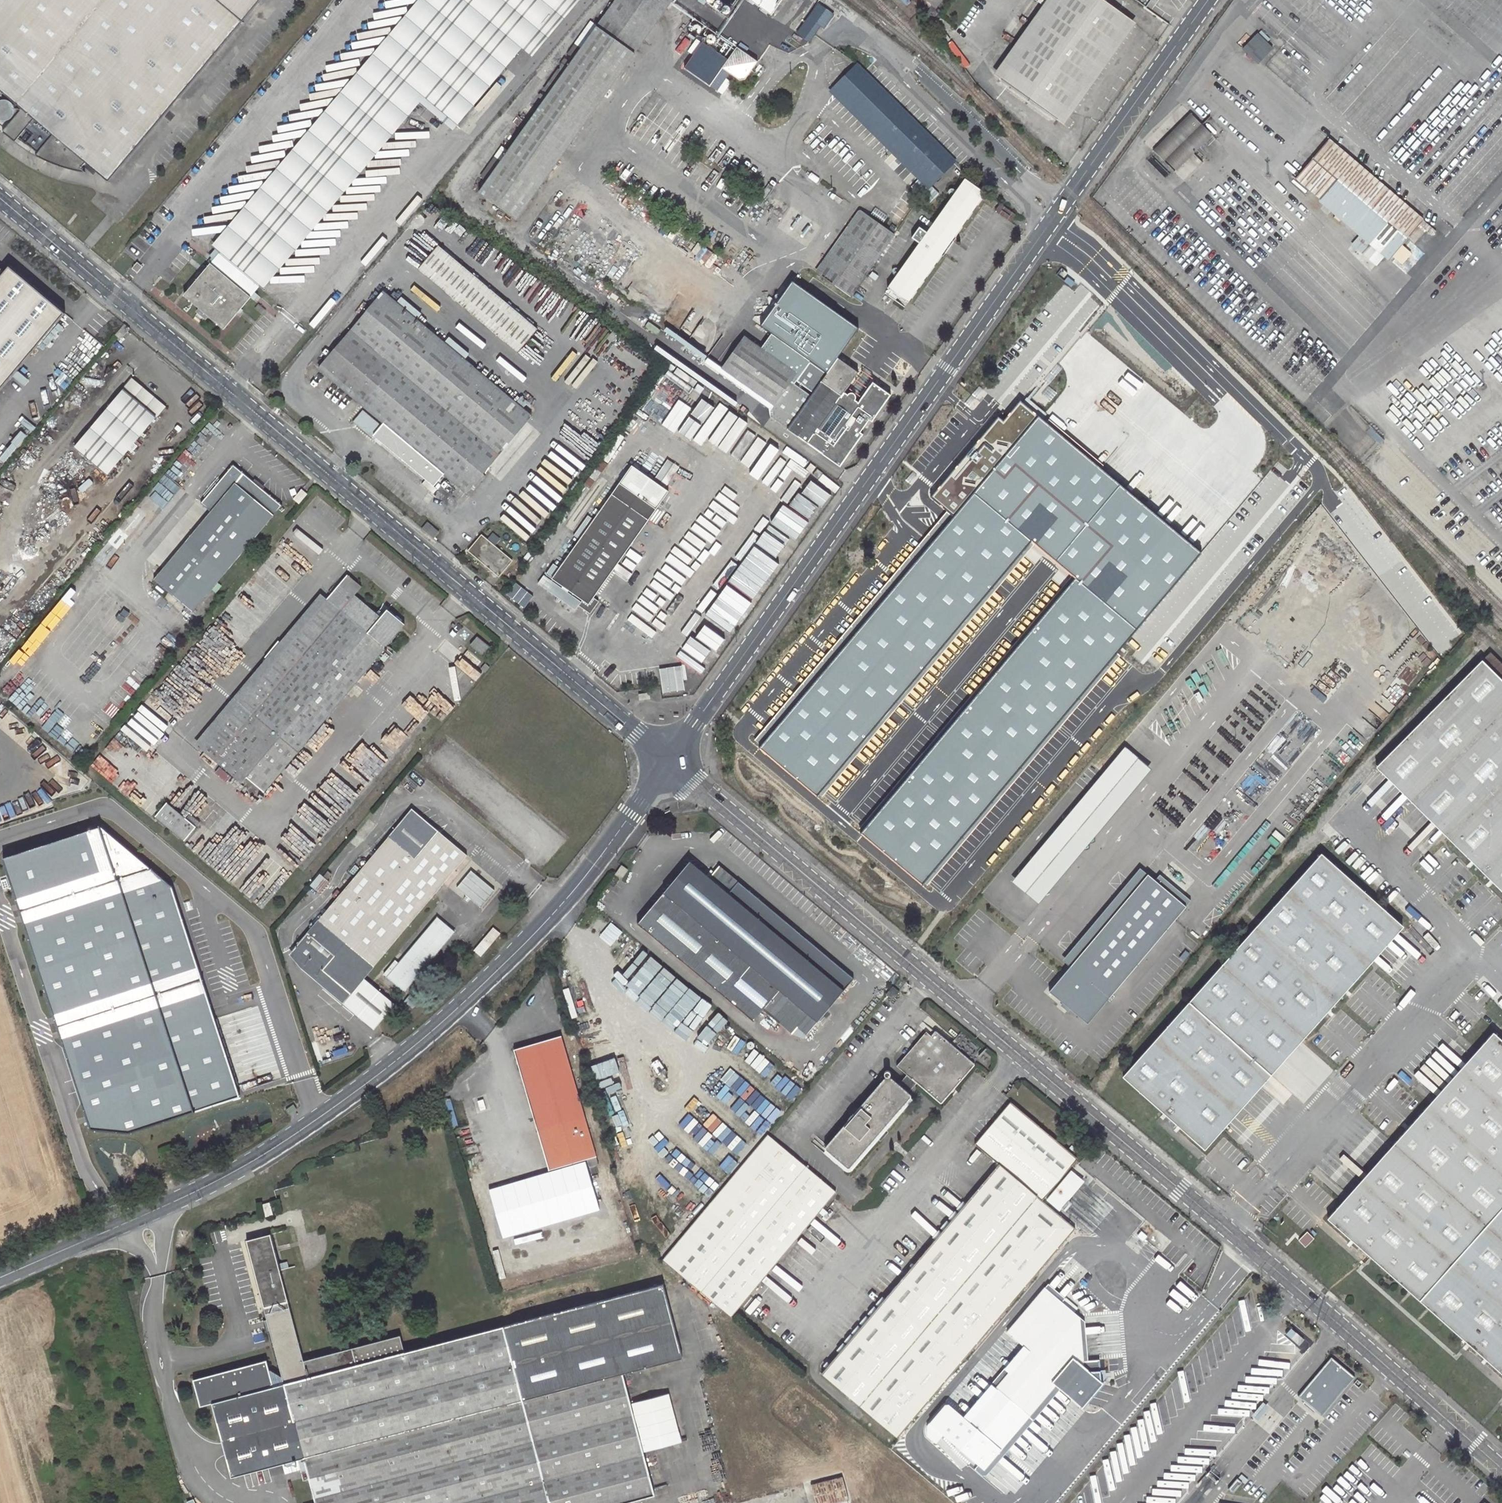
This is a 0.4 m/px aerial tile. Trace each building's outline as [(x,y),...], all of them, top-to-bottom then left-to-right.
[(261,0),(0,0),(0,96),(2,93),(21,109),(20,110),(17,108),(14,108),(12,104),(7,100),(0,100),(0,119),(1,120),(8,119),(12,116),(14,117),(2,131),(14,142),(33,119),(52,135),(35,155),(49,161),(59,165),(72,169),(85,172),(80,168),(85,163),(108,182),(261,0)] [(184,295),(223,329),(421,95),(457,125),(521,49),(531,57),(579,0),(433,0),(220,252),(184,295)] [(220,252),(433,0),(424,0),(215,248),(220,252)] [(666,7),(655,0),(616,0),(479,192),(517,219),(666,7)] [(780,0),(750,0),(770,14),(780,0)] [(1103,0),(1067,0),(1016,72),(1010,68),(1001,80),(1056,119),(1064,107),(1059,103),(1122,13),(1103,0)] [(1010,68),(1016,72),(1067,0),(1058,0),(1010,68)] [(817,5),(798,32),(806,37),(819,19),(826,25),(832,16),(817,5)] [(1059,103),(1064,107),(1128,18),(1122,13),(1059,103)] [(1258,33),(1243,49),(1260,64),(1275,48),(1258,33)] [(729,59),(704,41),(684,68),(710,86),(729,59)] [(723,69),(739,80),(747,79),(758,63),(737,48),(729,59),(723,69)] [(955,162),(857,64),(833,88),(922,177),(931,186),(955,162)] [(1176,128),(1196,149),(1211,135),(1190,114),(1176,128)] [(1168,135),(1188,156),(1196,149),(1176,128),(1168,135)] [(1154,149),(1174,170),(1188,156),(1168,135),(1154,149)] [(1295,177),(1389,258),(1423,219),(1328,138),(1295,177)] [(922,177),(912,188),(929,205),(940,194),(931,186),(922,177)] [(906,301),(984,193),(966,180),(888,289),(906,301)] [(858,209),(816,270),(851,295),(894,234),(858,209)] [(25,260),(32,251),(27,246),(20,255),(25,260)] [(418,269),(517,352),(536,330),(437,247),(418,269)] [(137,272),(142,266),(137,262),(132,268),(137,272)] [(61,315),(0,264),(0,387),(61,315)] [(773,334),(763,348),(795,371),(806,356),(828,372),(839,357),(860,328),(793,280),(760,325),(773,334)] [(466,491),(530,416),(502,392),(482,376),(416,320),(396,303),(383,292),(319,368),(384,423),(382,425),(373,435),(433,485),(443,473),(466,491)] [(396,303),(416,320),(421,314),(401,297),(396,303)] [(116,334),(122,339),(130,328),(125,324),(116,334)] [(795,371),(744,337),(738,345),(732,340),(716,362),(723,367),(722,368),(773,404),(774,403),(795,371)] [(237,356),(244,347),(238,342),(231,351),(237,356)] [(828,372),(806,356),(795,371),(774,403),(796,418),(828,372)] [(788,430),(839,466),(863,432),(860,430),(868,418),(872,420),(891,393),(873,380),(859,400),(855,398),(847,393),(845,391),(859,371),(839,357),(828,372),(796,418),(788,430)] [(482,376),(502,392),(508,386),(488,369),(482,376)] [(859,376),(847,393),(855,398),(867,381),(859,376)] [(166,407),(131,378),(123,388),(125,389),(76,447),(108,474),(156,416),(158,417),(166,407)] [(650,395),(640,412),(661,423),(657,432),(668,439),(677,423),(682,427),(688,416),(650,395)] [(931,497),(954,516),(1038,415),(1021,401),(1003,422),(998,418),(931,497)] [(773,419),(788,430),(796,418),(774,403),(773,404),(769,410),(773,419)] [(354,421),(372,436),(373,435),(382,425),(364,409),(354,421)] [(954,516),(760,748),(820,799),(1034,543),(1058,562),(1079,580),(866,835),(927,886),(1205,553),(1124,486),(1038,415),(954,516)] [(282,505),(234,464),(201,503),(211,511),(155,579),(193,611),(282,505)] [(597,590),(668,491),(632,465),(558,569),(551,564),(545,574),(582,600),(579,606),(589,613),(602,594),(597,590)] [(308,494),(303,489),(295,499),(300,503),(308,494)] [(438,532),(427,523),(422,529),(433,538),(438,532)] [(493,532),(487,539),(495,546),(500,539),(493,532)] [(498,577),(512,560),(495,546),(487,539),(481,534),(467,551),(498,577)] [(264,791),(405,624),(388,609),(381,616),(341,582),(327,598),(201,748),(242,782),(247,776),(264,791)] [(533,595),(515,583),(506,595),(524,607),(533,595)] [(327,598),(321,593),(195,743),(201,748),(327,598)] [(485,656),(491,648),(477,637),(471,645),(485,656)] [(1490,652),(1482,660),(1501,680),(1501,664),(1490,652)] [(1482,660),(1376,766),(1501,891),(1501,680),(1482,660)] [(1014,882),(1038,903),(1154,769),(1127,747),(1014,882)] [(184,839),(199,822),(190,814),(186,818),(167,802),(156,815),(184,839)] [(364,978),(467,855),(412,809),(308,933),(334,955),(322,969),(351,993),(343,1002),(373,1028),(393,1003),(364,978)] [(130,1133),(240,1098),(172,888),(101,827),(5,859),(92,1127),(130,1133)] [(829,842),(823,848),(831,855),(837,849),(829,842)] [(1403,925),(1321,852),(1123,1075),(1205,1148),(1403,925)] [(853,978),(720,865),(709,877),(690,861),(639,923),(754,1019),(763,1009),(779,990),(817,1022),(853,978)] [(628,869),(622,865),(616,874),(622,878),(628,869)] [(1051,992),(1090,1025),(1193,900),(1161,874),(1157,880),(1141,867),(1063,960),(1072,968),(1051,992)] [(471,870),(456,887),(481,908),(495,891),(471,870)] [(404,990),(453,931),(437,918),(399,964),(388,977),(404,990)] [(611,923),(601,937),(612,945),(623,931),(611,923)] [(481,956),(500,934),(493,928),(473,950),(481,956)] [(388,977),(399,964),(395,961),(384,974),(388,977)] [(693,1017),(705,1004),(684,984),(672,998),(693,1017)] [(763,1009),(791,1032),(794,1029),(804,1037),(817,1022),(779,990),(763,1009)] [(1493,1031),(1328,1217),(1501,1373),(1501,1039),(1493,1031)] [(927,1032),(897,1066),(908,1074),(917,1083),(919,1081),(941,1100),(972,1064),(935,1033),(932,1036),(927,1032)] [(584,1114),(561,1035),(514,1049),(536,1127),(584,1114)] [(849,1168),(911,1095),(908,1093),(898,1085),(888,1076),(890,1075),(890,1074),(891,1073),(890,1072),(888,1070),(886,1071),(885,1072),(885,1073),(885,1075),(886,1076),(887,1076),(854,1114),(853,1113),(847,1120),(849,1121),(826,1148),(849,1168)] [(908,1093),(917,1083),(908,1074),(898,1085),(908,1093)] [(999,1165),(824,1374),(900,1438),(1077,1227),(1043,1200),(1078,1158),(1011,1102),(975,1144),(999,1165)] [(293,1105),(286,1110),(289,1114),(296,1109),(293,1105)] [(548,1168),(587,1157),(596,1155),(584,1114),(536,1127),(548,1168)] [(732,1316),(836,1191),(768,1134),(663,1259),(732,1316)] [(589,1165),(598,1163),(596,1155),(587,1157),(589,1165)] [(273,1214),(270,1202),(264,1204),(267,1215),(273,1214)] [(316,1502),(622,1502),(655,1494),(623,1373),(682,1357),(663,1284),(405,1351),(401,1335),(304,1360),(271,1234),(248,1240),(283,1375),(272,1378),(264,1370),(262,1370),(260,1361),(241,1365),(268,1466),(299,1458),(304,1457),(310,1478),(316,1502)] [(1032,1348),(999,1388),(991,1383),(961,1417),(944,1402),(926,1424),(983,1470),(1058,1383),(1086,1406),(1106,1382),(1102,1357),(1087,1359),(1082,1315),(1078,1312),(1080,1308),(1068,1299),(1063,1301),(1046,1287),(1011,1330),(1032,1348)] [(1354,1378),(1330,1358),(1297,1397),(1321,1417),(1354,1378)] [(212,1402),(232,1476),(268,1466),(241,1365),(193,1378),(201,1405),(212,1402)] [(304,1480),(310,1478),(304,1457),(299,1458),(304,1480)] [(811,1483),(816,1502),(834,1502),(850,1499),(844,1475),(811,1483)] [(1236,1478),(1227,1490),(1232,1494),(1242,1483),(1236,1478)]
